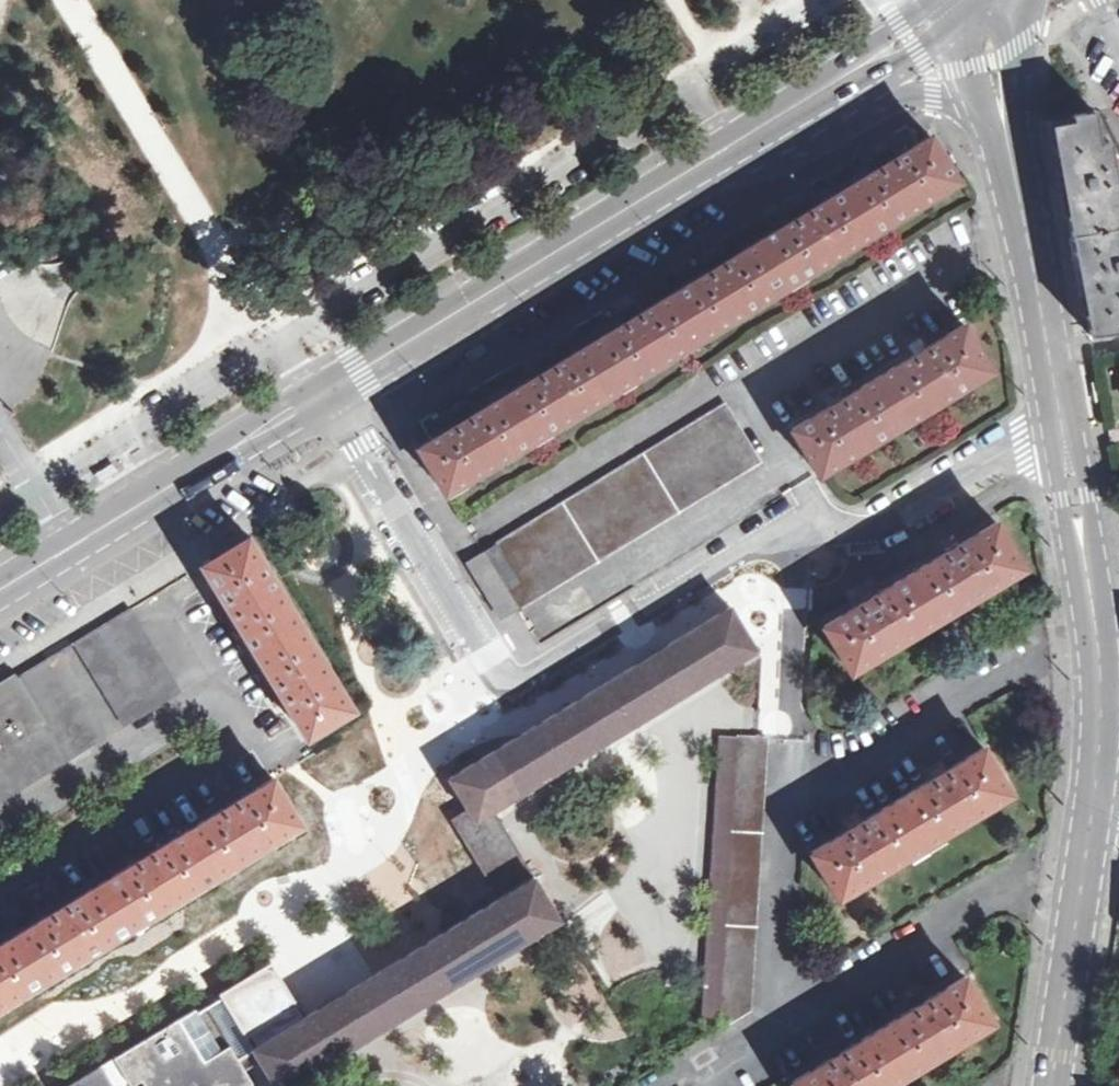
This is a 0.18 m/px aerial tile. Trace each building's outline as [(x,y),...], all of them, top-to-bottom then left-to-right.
[(1051,125),(1063,194),(1071,235),(1118,226),(1118,190),(1110,141),(1100,143),(1094,111),(1071,114),(1073,122),(1051,125)] [(935,187),(954,176),(930,136),(893,159),(890,153),(884,156),(878,160),(881,166),(808,210),(804,204),(800,207),(792,212),(796,217),(723,262),(719,256),(713,260),(707,263),(711,269),(638,314),(634,308),(628,312),(623,315),(626,320),(553,365),(550,359),(543,363),(537,366),(541,372),(469,417),(465,410),(459,414),(453,418),(456,424),(419,447),(443,487),(462,475),(465,481),(514,451),(511,446),(546,424),(550,430),(600,399),(596,394),(631,372),(634,378),(684,347),(683,345),(718,324),(719,327),(769,296),(766,291),(801,270),(804,275),(854,244),(851,240),(886,218),(889,223),(938,193),(935,187)] [(1071,235),(1080,289),(1088,334),(1118,330),(1118,226),(1071,235)] [(914,355),(842,399),(838,393),(832,397),(826,401),(830,406),(792,429),(816,469),(818,469),(835,457),(838,463),(888,433),(885,428),(919,406),(923,411),(972,381),(969,376),(987,366),(988,365),(964,325),(926,347),(923,341),(916,345),(911,348),(914,355)] [(486,338),(466,351),(472,359),(491,347),(486,338)] [(1094,386),(1099,408),(1106,406),(1102,384),(1094,386)] [(484,553),(518,608),(760,461),(725,405),(484,553)] [(116,458),(96,471),(102,479),(121,467),(116,458)] [(824,626),(848,666),(849,666),(867,655),(871,659),(919,630),(916,625),(952,604),(955,609),(969,601),(1005,579),(1001,574),(1019,562),(1020,562),(996,522),(959,545),(955,539),(950,542),(943,546),(946,552),(874,596),(870,590),(865,593),(858,597),(861,603),(824,626)] [(243,541),(203,565),(226,603),(220,606),(224,612),(228,618),(233,615),(277,688),(272,691),(275,697),(279,703),(285,700),(308,737),(347,713),(336,693),(341,690),(311,641),(306,644),(285,609),(290,606),(257,552),(253,555),(243,541)] [(518,608),(484,553),(473,559),(469,561),(503,618),(506,615),(518,608)] [(276,1085),(289,1085),(560,921),(534,878),(493,808),(757,650),(731,607),(649,656),(449,778),(468,809),(451,820),(467,845),(500,898),(439,935),(334,999),(303,1018),(258,1045),(255,1047),(254,1048),(276,1085)] [(179,691),(129,609),(75,643),(125,724),(179,691)] [(47,724),(22,739),(0,752),(0,800),(95,742),(46,661),(18,677),(47,724)] [(22,739),(47,724),(18,677),(0,688),(0,703),(22,739)] [(0,703),(0,752),(22,739),(0,703)] [(737,736),(719,735),(701,1017),(720,1017),(737,736)] [(719,1028),(744,1013),(743,1012),(740,1014),(740,1005),(750,1005),(767,737),(759,737),(737,736),(720,1017),(719,1028)] [(836,892),(837,891),(855,881),(858,885),(908,855),(904,850),(940,828),(943,834),(950,829),(978,812),(992,804),(989,799),(1007,788),(1008,787),(983,748),(946,770),(942,764),(937,768),(930,772),(934,778),(861,822),(858,815),(852,819),(845,823),(849,829),(812,852),(836,892)] [(273,778),(236,801),(232,795),(226,799),(220,802),(223,808),(151,852),(148,847),(141,850),(135,854),(139,860),(66,904),(63,898),(56,902),(50,906),(54,912),(0,944),(0,1006),(26,990),(23,984),(60,962),(64,967),(112,938),(110,933),(144,911),(147,917),(197,886),(195,881),(230,859),(233,864),(282,835),(279,829),(298,818),(273,778)] [(131,1085),(135,1085),(145,1080),(149,1085),(252,1085),(256,1084),(240,1057),(254,1048),(255,1047),(248,1036),(251,1034),(258,1045),(303,1018),(296,1006),(298,1005),(272,962),(242,980),(222,992),(226,998),(201,1013),(197,1007),(114,1058),(131,1085)] [(988,1017),(964,977),(928,998),(925,993),(918,997),(911,1001),(915,1007),(843,1050),(840,1046),(835,1048),(828,1053),(831,1058),(793,1081),(796,1085),(886,1085),(889,1085),(885,1079),(920,1058),(923,1064),(974,1033),(970,1027),(988,1017)] [(743,1012),(744,1013),(750,1010),(750,1005),(740,1005),(740,1014),(743,1012)] [(67,1085),(113,1085),(100,1065),(80,1078),(67,1085)]
